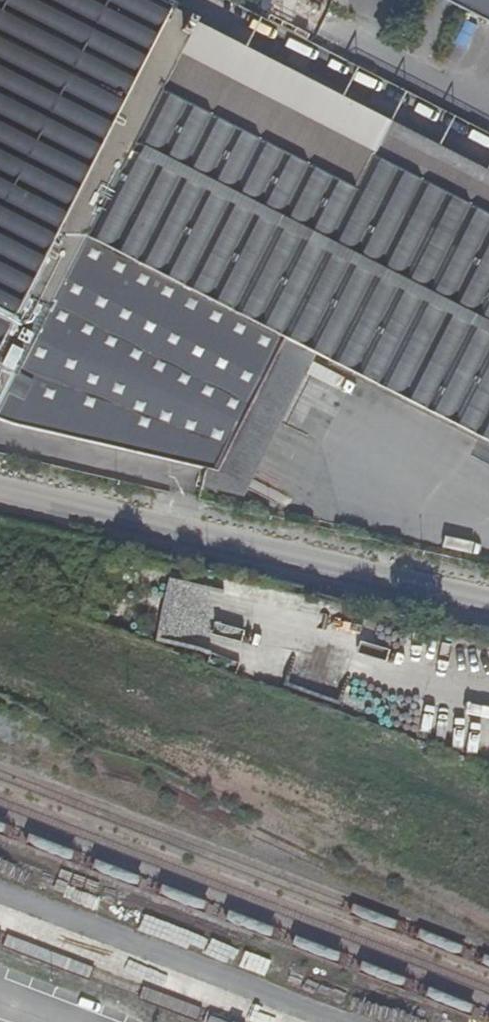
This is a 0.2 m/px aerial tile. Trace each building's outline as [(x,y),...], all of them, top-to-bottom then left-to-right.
[(204,469),(205,470),(273,334),(317,356),(488,443),(488,216),(372,156),(355,188),(162,91),(197,23),(199,18),(190,12),(188,16),(157,0),(0,0),(0,421),(12,425),(204,469)] [(488,22),(488,0),(446,0),(488,22)] [(197,23),(162,91),(355,188),(372,156),(488,216),(488,173),(197,23)] [(243,499),(317,356),(273,334),(205,470),(204,469),(200,489),(243,499)] [(181,621),(185,605),(192,606),(197,584),(168,578),(157,635),(170,638),(174,620),(181,621)] [(199,647),(202,634),(180,630),(178,642),(199,647)]
